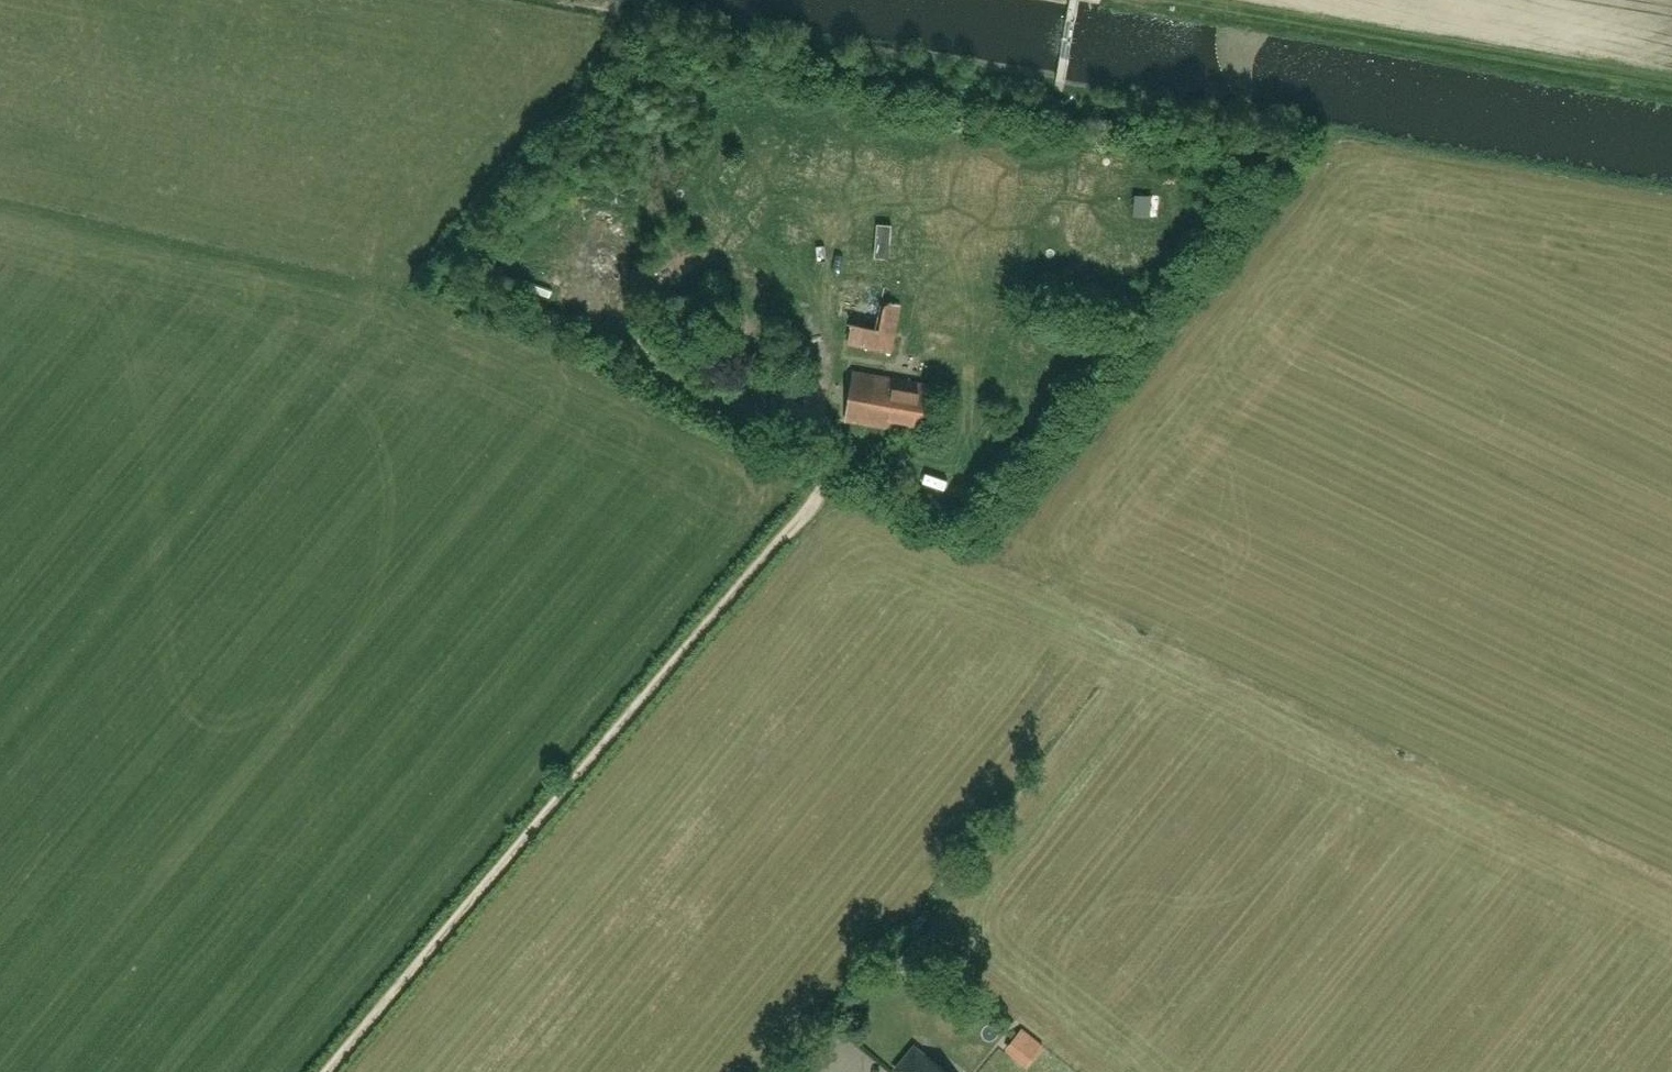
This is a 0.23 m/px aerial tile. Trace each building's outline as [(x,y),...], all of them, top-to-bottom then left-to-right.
[(852,324),(848,344),(893,353),(905,291),(861,281),(852,324)] [(921,431),(929,384),(883,376),(855,371),(847,420),(888,427),(888,426),(921,431)] [(1006,1048),(1018,1058),(1034,1038),(1022,1029),(1006,1048)] [(926,1054),(914,1044),(896,1066),(903,1071),(947,1071),(926,1054)]
